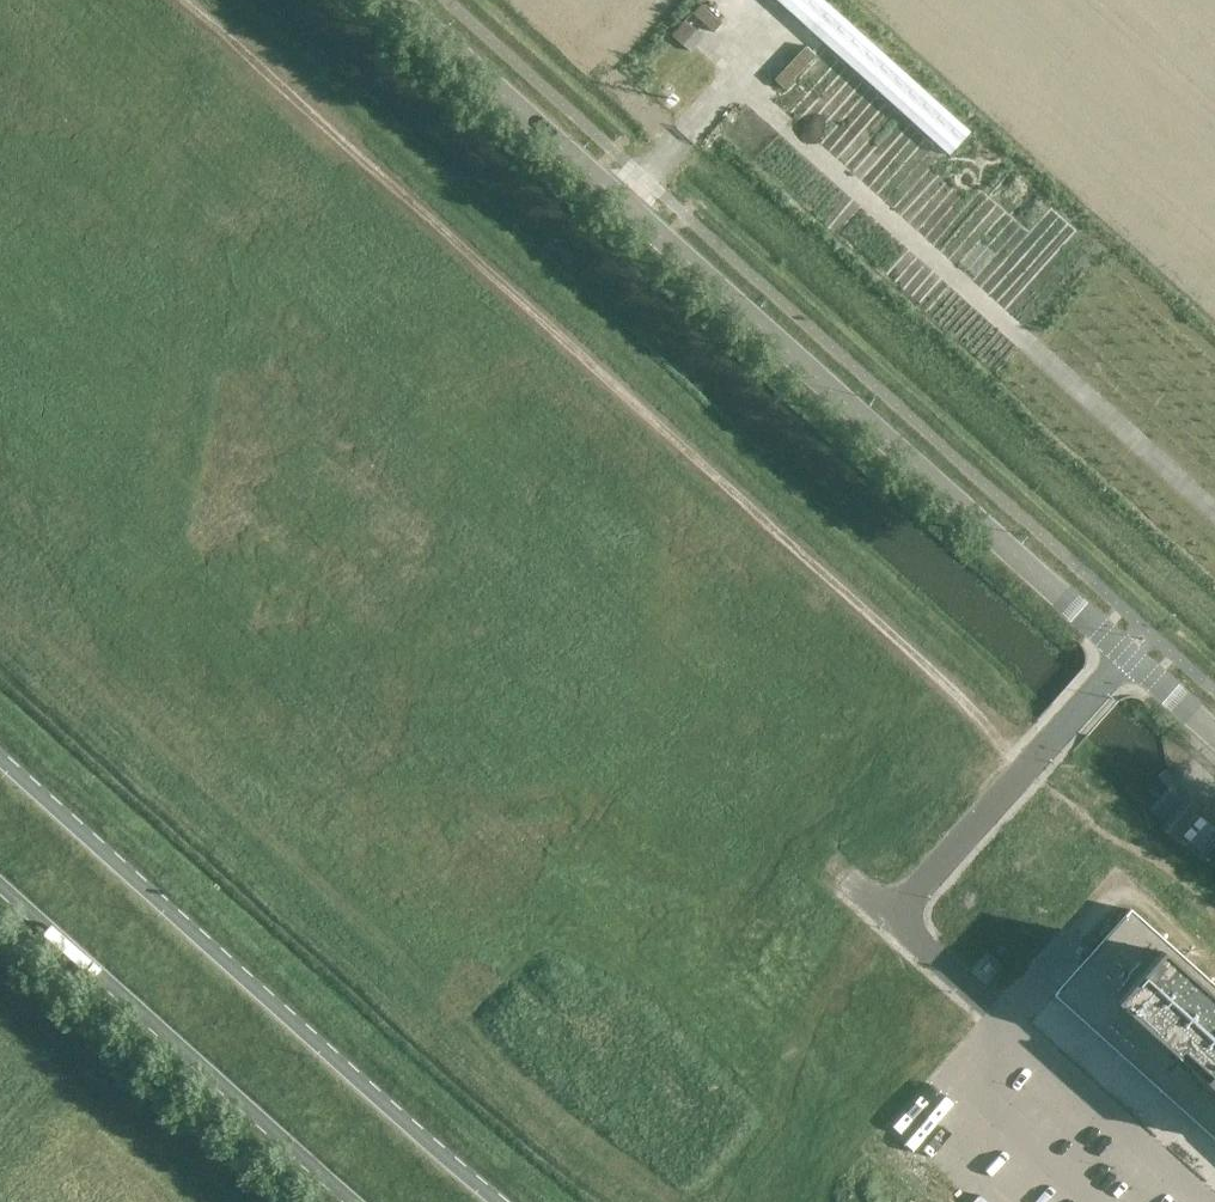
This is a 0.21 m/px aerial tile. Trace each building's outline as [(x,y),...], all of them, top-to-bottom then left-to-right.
[(824,0),(777,0),(949,155),(970,131),(824,0)] [(1188,797),(1167,821),(1162,827),(1177,839),(1203,810),(1188,797)] [(1054,994),(1214,1138),(1214,984),(1131,909),(1054,994)]
